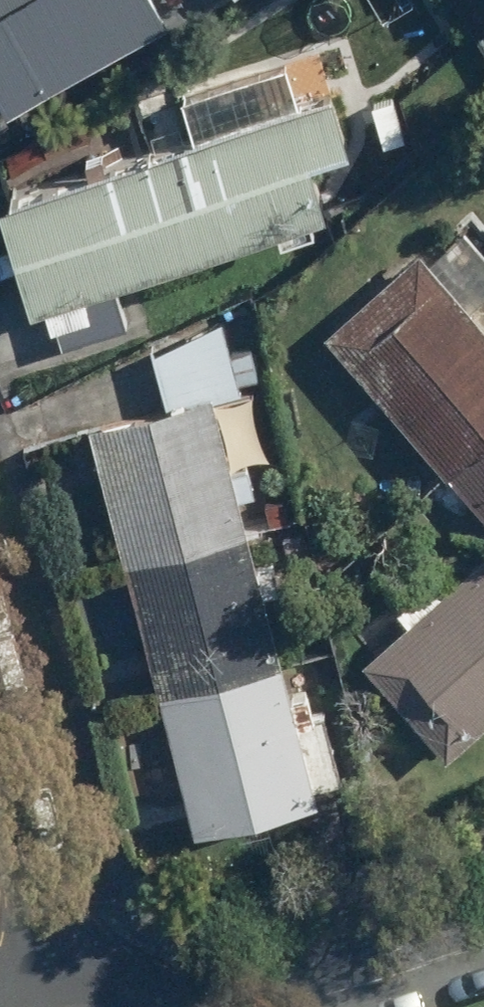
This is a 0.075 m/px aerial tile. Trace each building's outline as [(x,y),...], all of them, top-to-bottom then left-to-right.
[(190,7),(187,0),(0,0),(0,109),(190,7)] [(483,17),(483,0),(473,0),(483,17)] [(367,28),(304,10),(290,57),(200,87),(210,116),(28,176),(63,281),(351,186),(336,141),(368,130),(352,82),(367,28)] [(271,387),(254,316),(167,337),(183,403),(107,422),(206,824),(339,791),(241,394),(271,387)] [(406,399),(483,483),(483,326),(406,399)] [(379,659),(466,751),(483,734),(483,560),(379,659)]
